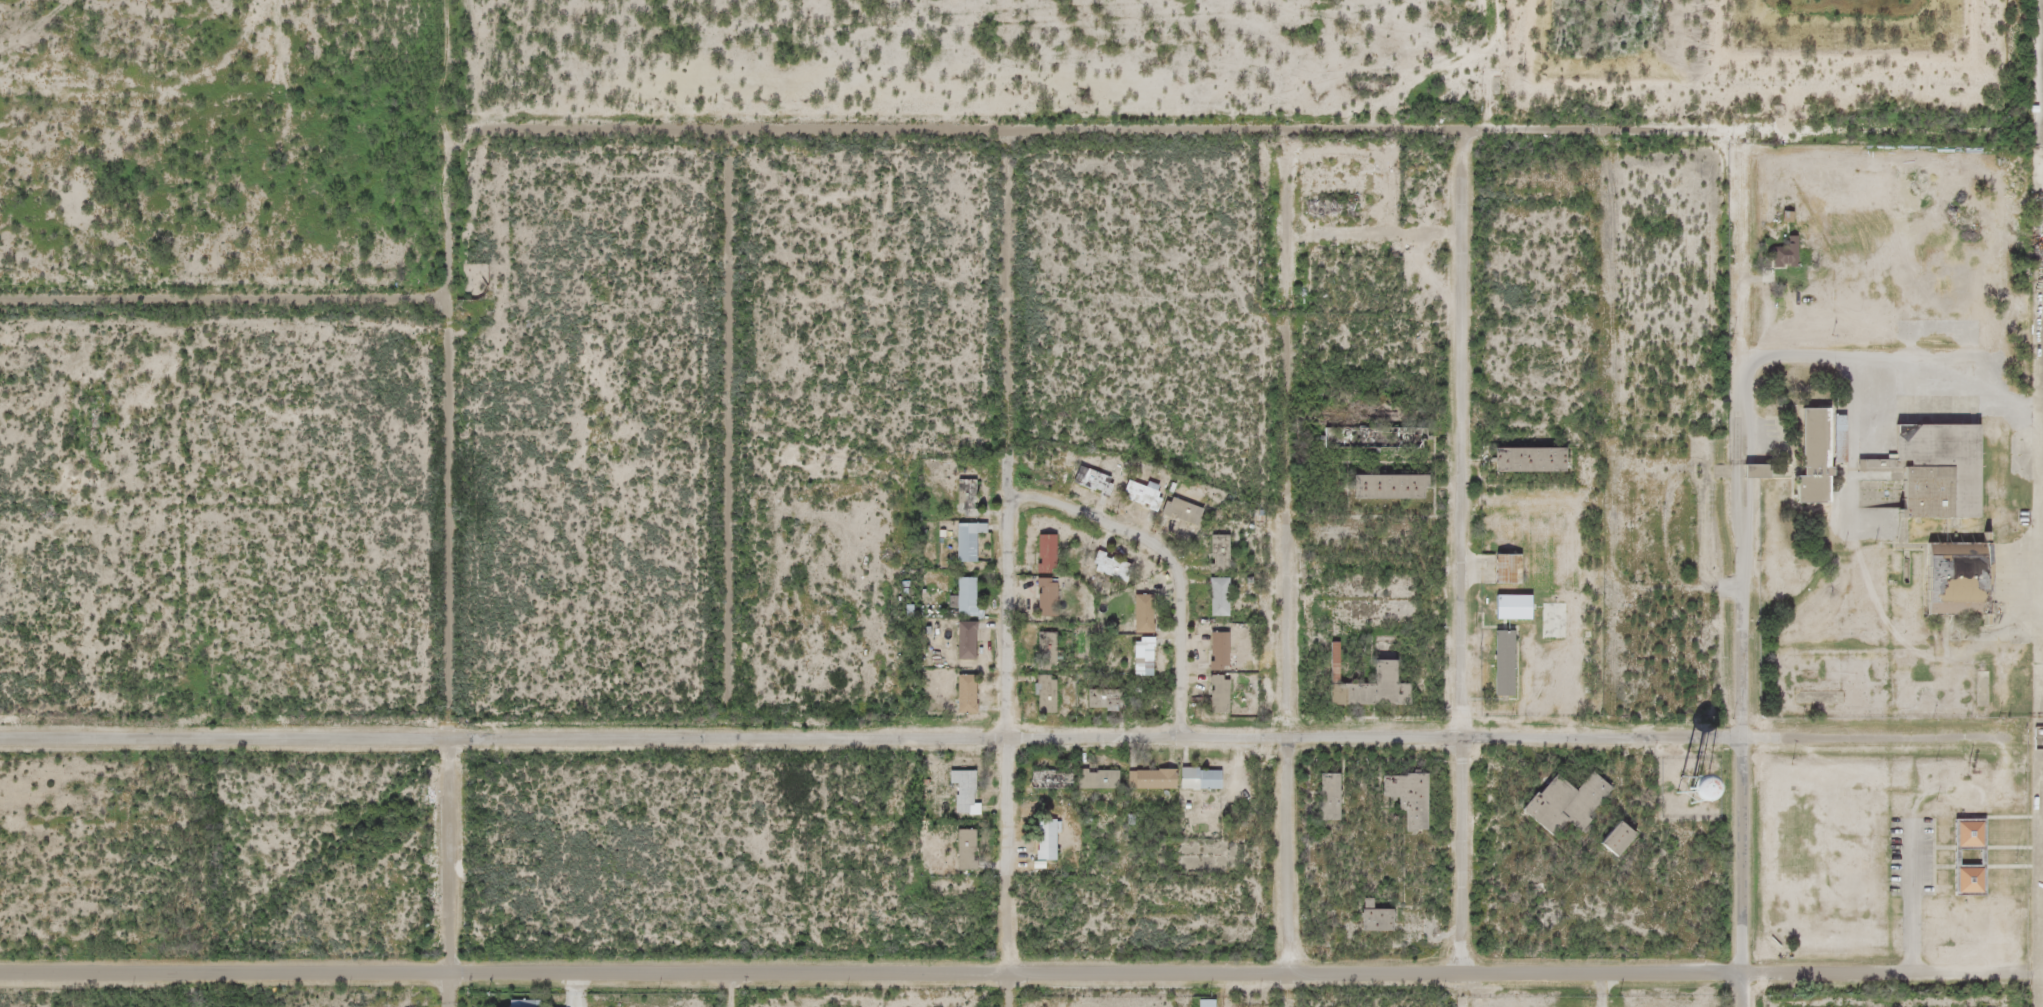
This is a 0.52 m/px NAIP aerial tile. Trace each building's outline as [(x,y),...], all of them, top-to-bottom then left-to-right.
[(1797,237),(1788,237),(1788,267),(1797,267),(1797,237)] [(1807,406),(1807,470),(1797,470),(1798,503),(1829,503),(1842,503),(1842,468),(1842,460),(1850,460),(1850,412),(1842,412),(1842,406),(1807,406)] [(1901,421),(1901,458),(1862,458),(1862,469),(1906,469),(1906,514),(1992,513),(1992,421),(1901,421)] [(1335,424),(1433,425),(1433,444),(1335,443),(1335,424)] [(1504,447),(1576,447),(1576,469),(1504,468),(1504,447)] [(1085,462),(1122,474),(1115,496),(1078,484),(1085,462)] [(1743,466),(1743,479),(1770,479),(1770,466),(1743,466)] [(1363,474),(1438,474),(1438,494),(1363,493),(1363,474)] [(985,478),(986,512),(962,513),(961,478),(985,478)] [(1134,478),(1173,491),(1166,512),(1127,500),(1134,478)] [(1181,494),(1211,504),(1204,525),(1173,514),(1181,494)] [(1160,515),(1195,527),(1201,509),(1166,497),(1160,515)] [(986,522),(985,561),(963,561),(963,521),(986,522)] [(1062,532),(1063,572),(1046,573),(1044,532),(1062,532)] [(1218,533),(1219,571),(1239,571),(1238,533),(1218,533)] [(1054,573),(1054,535),(1035,535),(1035,573),(1054,573)] [(1930,538),(1931,615),(2004,613),(2002,536),(1930,538)] [(1208,537),(1208,572),(1227,572),(1227,537),(1208,537)] [(1105,549),(1141,564),(1134,582),(1097,567),(1105,549)] [(1499,554),(1499,583),(1524,583),(1523,553),(1499,554)] [(985,575),(985,614),(967,614),(967,575),(985,575)] [(1218,575),(1219,615),(1239,614),(1238,575),(1218,575)] [(1045,577),(1065,577),(1066,613),(1046,614),(1045,577)] [(974,616),(974,578),(955,578),(955,616),(974,616)] [(1208,617),(1227,617),(1227,578),(1208,578),(1208,617)] [(1055,617),(1055,579),(1036,579),(1036,617),(1055,617)] [(1140,592),(1140,631),(1160,631),(1160,592),(1140,592)] [(983,621),(982,656),(962,656),(962,621),(983,621)] [(1046,629),(1069,629),(1069,672),(1046,672),(1046,629)] [(1499,629),(1522,629),(1523,699),(1501,699),(1499,629)] [(1219,631),(1218,667),(1237,668),(1238,631),(1219,631)] [(1208,671),(1227,671),(1227,633),(1208,633),(1208,671)] [(1132,638),(1132,677),(1151,677),(1151,638),(1132,638)] [(1140,640),(1162,640),(1162,674),(1141,674),(1140,640)] [(1348,640),(1348,683),(1382,683),(1381,657),(1406,657),(1406,682),(1419,682),(1419,706),(1338,707),(1338,640),(1348,640)] [(963,674),(982,674),(983,710),(964,711),(963,674)] [(1054,714),(1054,675),(1034,675),(1034,714),(1054,714)] [(1219,675),(1238,675),(1238,713),(1220,713),(1219,675)] [(1046,677),(1065,677),(1065,712),(1046,712),(1046,677)] [(1208,714),(1227,714),(1227,677),(1208,677),(1208,714)] [(1094,689),(1133,687),(1133,707),(1095,708),(1094,689)] [(1082,767),(1081,792),(1038,790),(1039,765),(1082,767)] [(956,766),(955,782),(966,782),(965,794),(961,794),(960,811),(981,812),(982,767),(956,766)] [(1183,767),(1183,789),(1143,789),(1143,767),(1183,767)] [(1524,811),(1540,790),(1545,794),(1559,776),(1578,791),(1596,767),(1620,785),(1585,831),(1568,818),(1555,835),(1524,811)] [(1190,768),(1229,769),(1228,788),(1190,787),(1190,768)] [(1088,769),(1132,769),(1132,791),(1088,791),(1088,769)] [(1323,773),(1343,772),(1344,819),(1324,819),(1323,773)] [(1388,774),(1434,773),(1434,832),(1409,832),(1409,811),(1401,811),(1401,797),(1388,797),(1388,774)] [(1605,845),(1625,819),(1642,832),(1622,857),(1605,845)] [(1955,895),(1983,895),(1983,820),(1955,820),(1955,895)] [(1043,821),(1042,858),(1063,859),(1065,821),(1043,821)] [(964,827),(985,828),(984,868),(964,868),(964,827)] [(973,830),(955,830),(955,870),(973,870),(973,830)] [(1365,930),(1365,898),(1377,898),(1377,907),(1396,907),(1396,930),(1365,930)]
